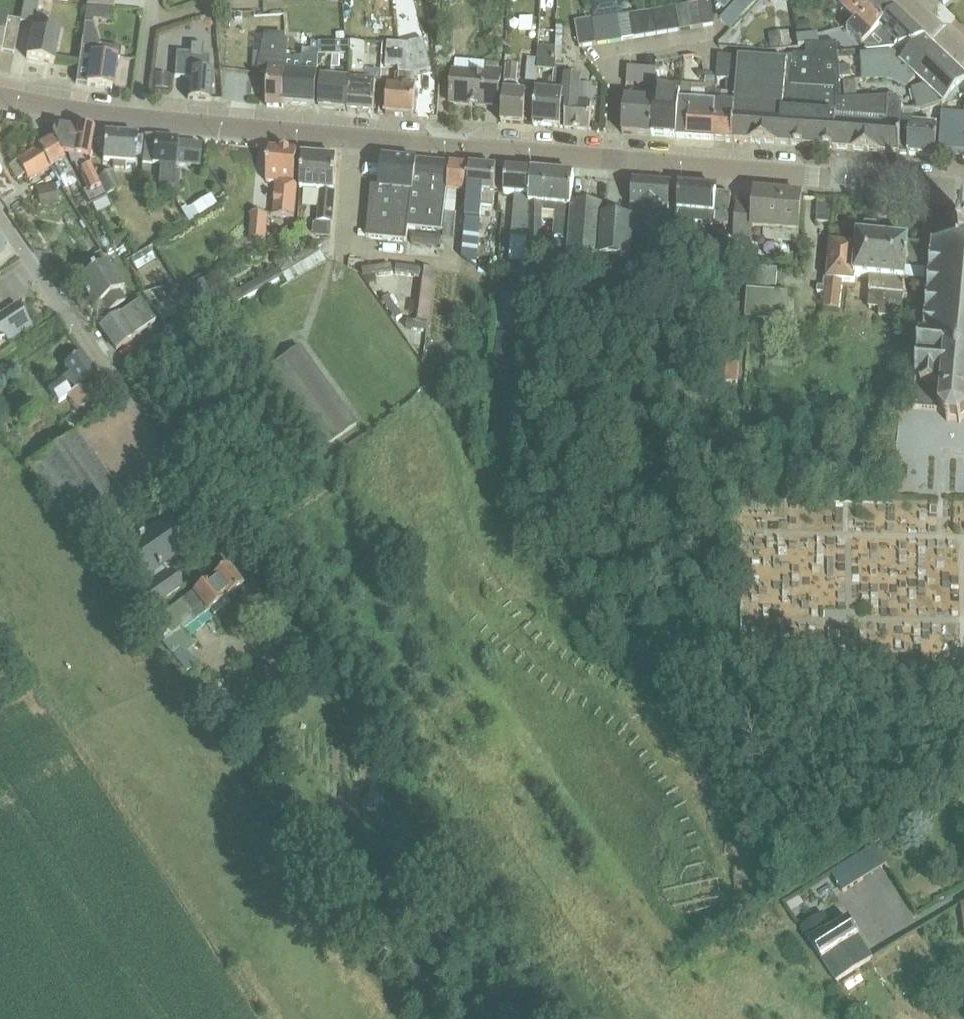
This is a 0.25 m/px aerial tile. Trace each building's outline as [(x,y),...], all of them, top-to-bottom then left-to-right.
[(21,22),(34,25),(39,0),(38,0),(25,0),(21,21),(21,22)] [(114,0),(88,0),(87,6),(113,9),(114,0)] [(724,9),(731,2),(728,0),(715,0),(724,9)] [(755,3),(752,0),(738,0),(721,19),(731,28),(755,3)] [(846,1),(840,6),(852,18),(849,22),(853,25),(877,0),(847,0),(846,1)] [(897,12),(885,0),(877,0),(853,25),(848,31),(864,46),(865,45),(897,12)] [(701,3),(704,26),(715,24),(712,1),(701,3)] [(701,3),(688,5),(692,28),(704,26),(701,3)] [(688,5),(676,7),(680,30),(692,28),(688,5)] [(676,7),(665,9),(668,32),(680,30),(676,7)] [(668,32),(665,9),(653,11),(657,34),(668,32)] [(657,34),(653,11),(642,13),(646,36),(657,34)] [(897,12),(865,45),(868,48),(868,50),(894,47),(914,46),(926,39),(897,12)] [(646,36),(642,13),(631,15),(634,38),(646,36)] [(501,28),(524,29),(524,15),(501,14),(501,28)] [(631,15),(619,17),(623,40),(634,38),(631,15)] [(14,55),(21,22),(21,21),(0,17),(0,52),(14,55)] [(619,17),(605,19),(609,42),(623,40),(619,17)] [(593,19),(576,22),(580,47),(583,47),(589,46),(597,44),(594,21),(593,19)] [(609,42),(605,19),(594,21),(597,44),(609,42)] [(813,35),(810,22),(797,25),(800,38),(813,35)] [(84,39),(78,83),(88,85),(113,89),(117,59),(119,60),(121,49),(101,47),(97,35),(93,24),(85,23),(84,39)] [(547,23),(546,43),(556,44),(557,23),(547,23)] [(54,64),(61,29),(49,26),(47,34),(33,31),(27,59),(54,64)] [(771,49),(794,46),(792,31),(769,34),(771,49)] [(807,47),(821,45),(818,34),(799,38),(800,47),(807,47)] [(266,37),(259,70),(270,70),(269,103),(268,107),(284,108),(286,105),(288,53),(288,40),(286,40),(286,38),(284,37),(270,37),(266,37)] [(389,85),(386,115),(412,117),(414,117),(416,86),(415,74),(432,70),(425,40),(408,44),(387,43),(386,67),(399,67),(400,73),(397,75),(396,83),(399,86),(389,85)] [(894,47),(868,50),(862,50),(862,78),(890,78),(907,87),(917,77),(940,52),(927,40),(920,45),(914,46),(894,47)] [(352,42),(320,43),(320,55),(331,56),(330,73),(323,72),(323,78),(321,108),(349,110),(352,77),(344,77),(345,70),(338,69),(339,56),(352,56),(352,42)] [(349,110),(349,112),(375,114),(377,83),(374,83),(373,81),(366,80),(365,82),(366,42),(352,42),(352,56),(353,67),(352,77),(349,110)] [(288,53),(286,105),(317,107),(320,63),(320,55),(320,43),(312,43),(312,51),(303,50),(303,60),(296,60),(296,54),(288,53)] [(211,100),(213,71),(209,71),(210,56),(203,56),(204,46),(192,45),(192,53),(177,52),(175,77),(190,78),(189,99),(211,100)] [(740,59),(734,133),(734,141),(817,147),(900,153),(903,107),(898,97),(841,99),(837,45),(808,47),(807,57),(794,56),(794,62),(788,62),(740,59)] [(563,103),(565,77),(566,68),(556,67),(557,64),(556,64),(556,47),(539,46),(538,59),(537,71),(554,72),(553,93),(537,92),(534,126),(561,128),(563,103)] [(913,88),(915,97),(919,111),(922,111),(943,104),(945,103),(949,99),(958,91),(963,84),(963,75),(940,52),(917,77),(926,86),(913,88)] [(352,56),(339,56),(338,69),(345,70),(344,77),(352,77),(353,67),(352,56)] [(727,95),(717,95),(714,140),(732,142),(733,135),(732,134),(732,133),(734,133),(740,59),(719,56),(718,80),(728,81),(727,95)] [(537,83),(537,71),(538,59),(527,58),(525,82),(537,83)] [(503,123),(525,125),(528,95),(517,94),(520,66),(508,65),(503,123)] [(629,68),(628,84),(656,86),(658,70),(629,68)] [(500,108),(504,71),(488,69),(488,75),(455,71),(452,103),(500,108)] [(155,74),(154,88),(168,89),(170,76),(155,74)] [(565,77),(563,103),(566,103),(564,129),(590,131),(592,103),(579,102),(581,78),(565,77)] [(857,81),(845,81),(845,97),(857,97),(857,81)] [(655,101),(653,136),(660,137),(677,138),(678,138),(682,86),(681,86),(681,85),(668,86),(663,87),(656,88),(655,101)] [(682,86),(678,138),(686,139),(714,141),(714,140),(717,95),(718,91),(718,88),(693,86),(682,86)] [(653,136),(655,101),(627,98),(623,134),(653,136)] [(903,107),(900,153),(910,153),(910,154),(940,157),(943,113),(943,104),(922,111),(919,111),(914,111),(903,107)] [(940,157),(944,157),(963,159),(963,115),(943,113),(940,157)] [(92,168),(90,160),(95,132),(62,126),(58,148),(61,153),(71,155),(73,164),(76,164),(79,173),(80,172),(89,190),(84,193),(87,199),(90,205),(106,196),(98,180),(92,168)] [(101,146),(100,153),(105,154),(104,161),(111,162),(125,163),(135,164),(138,136),(106,134),(105,147),(101,146)] [(146,136),(143,163),(162,165),(160,186),(172,197),(175,166),(188,167),(199,168),(201,146),(190,145),(177,144),(178,139),(146,136)] [(53,139),(39,147),(52,167),(54,166),(66,184),(65,185),(67,189),(78,183),(61,153),(58,148),(53,139)] [(52,167),(39,147),(17,161),(10,166),(18,179),(26,174),(29,180),(52,167)] [(298,151),(271,148),(268,182),(281,183),(279,198),(277,198),(275,216),(295,218),(296,200),(294,200),(298,151)] [(317,236),(331,236),(332,225),(333,215),(338,160),(304,157),(301,190),(321,192),(318,223),(315,225),(315,233),(317,236)] [(407,242),(409,229),(410,229),(414,187),(417,161),(382,158),(379,188),(371,187),(367,238),(407,242)] [(410,229),(442,232),(451,165),(417,161),(414,187),(410,229)] [(457,193),(468,194),(471,167),(451,165),(442,232),(444,232),(443,238),(444,238),(454,239),(456,215),(455,215),(457,193)] [(497,169),(471,167),(468,194),(464,233),(462,258),(469,263),(478,256),(478,246),(482,207),(494,208),(497,169)] [(529,239),(530,239),(531,203),(533,172),(507,170),(505,195),(516,196),(511,257),(528,258),(529,239)] [(113,172),(98,180),(106,196),(111,205),(112,204),(119,200),(116,193),(122,190),(113,172)] [(530,239),(529,251),(529,254),(542,254),(543,213),(557,214),(555,238),(564,239),(564,241),(570,241),(572,206),(575,175),(533,172),(531,203),(530,239)] [(634,223),(631,251),(665,253),(668,208),(669,208),(671,185),(635,182),(633,204),(634,204),(633,221),(634,223)] [(156,184),(148,189),(153,197),(161,192),(156,184)] [(38,191),(43,208),(60,204),(55,186),(38,191)] [(703,223),(706,189),(680,186),(677,221),(703,223)] [(717,190),(706,189),(703,223),(729,225),(732,195),(717,194),(717,190)] [(134,190),(122,196),(125,202),(137,196),(134,190)] [(799,245),(803,197),(756,192),(755,205),(738,203),(735,238),(752,240),(753,229),(766,230),(765,240),(768,242),(799,245)] [(207,212),(218,205),(212,196),(188,210),(187,208),(182,211),(190,224),(195,221),(195,220),(207,212)] [(836,199),(820,198),(817,222),(833,224),(836,199)] [(572,206),(570,241),(568,256),(602,259),(606,219),(606,209),(572,206)] [(251,239),(267,241),(269,216),(253,214),(251,239)] [(633,221),(606,219),(602,259),(631,261),(631,251),(634,223),(633,221)] [(904,295),(907,261),(909,243),(909,241),(880,238),(881,232),(875,226),(868,225),(861,231),(861,236),(858,236),(858,244),(830,242),(827,279),(825,279),(824,288),(818,287),(818,293),(826,294),(825,308),(840,310),(843,282),(855,283),(856,277),(872,278),(869,308),(890,310),(890,316),(901,317),(903,295),(904,295)] [(907,261),(912,262),(911,265),(932,267),(931,275),(929,275),(929,277),(931,278),(929,295),(927,295),(927,297),(929,297),(927,315),(925,315),(925,318),(927,318),(925,337),(923,337),(922,336),(920,336),(919,337),(916,379),(917,379),(914,408),(939,410),(941,413),(943,412),(948,418),(947,421),(950,421),(951,420),(961,420),(961,422),(963,422),(963,420),(963,419),(963,228),(963,233),(960,233),(956,236),(956,239),(960,242),(963,242),(962,246),(960,245),(960,246),(935,244),(934,242),(931,243),(933,245),(909,243),(907,261)] [(721,257),(723,233),(713,232),(711,256),(721,257)] [(412,244),(412,246),(441,248),(442,238),(413,236),(412,244)] [(555,243),(554,255),(566,256),(566,244),(555,243)] [(236,304),(238,308),(287,279),(289,284),(326,261),(324,257),(321,253),(318,247),(294,261),(290,254),(275,262),(278,268),(231,295),(236,304)] [(568,257),(567,268),(577,269),(578,258),(568,257)] [(95,308),(101,304),(108,314),(125,302),(119,292),(124,288),(107,262),(78,282),(95,308)] [(391,266),(362,269),(363,278),(364,277),(369,285),(377,284),(376,276),(392,274),(391,266)] [(421,269),(396,266),(395,274),(419,278),(421,269)] [(749,291),(747,319),(787,322),(789,294),(777,293),(779,268),(755,267),(753,291),(749,291)] [(421,281),(416,323),(430,325),(435,283),(436,272),(422,271),(421,281)] [(207,276),(194,286),(200,294),(219,321),(232,311),(230,308),(213,284),(207,276)] [(402,316),(388,297),(381,301),(395,322),(402,316)] [(136,337),(135,336),(156,322),(141,300),(120,315),(119,314),(100,327),(117,350),(136,337)] [(169,302),(155,311),(162,322),(175,313),(169,302)] [(741,302),(730,302),(730,314),(741,314),(741,302)] [(7,337),(9,341),(32,326),(18,305),(0,317),(0,342),(7,337)] [(408,322),(407,329),(429,332),(430,325),(416,323),(408,322)] [(299,347),(260,375),(317,453),(356,425),(299,347)] [(59,402),(65,398),(75,411),(102,392),(93,379),(96,376),(81,355),(66,366),(71,374),(50,389),(59,402)] [(726,363),(724,382),(738,383),(739,364),(726,363)] [(432,365),(431,375),(447,377),(448,368),(432,365)] [(128,506),(77,433),(29,467),(80,540),(128,506)] [(142,615),(181,588),(171,573),(169,575),(163,566),(189,549),(168,519),(127,548),(147,577),(148,577),(154,585),(132,600),(142,615)] [(183,651),(193,643),(183,631),(243,586),(228,566),(150,624),(156,635),(174,657),(174,658),(185,673),(194,666),(183,651)] [(208,701),(220,705),(225,693),(213,689),(208,701)] [(876,845),(839,868),(830,873),(843,894),(888,865),(876,845)] [(325,870),(319,874),(327,885),(332,881),(325,870)] [(822,914),(803,927),(812,941),(823,959),(838,981),(863,965),(849,942),(858,937),(859,936),(849,920),(833,930),(822,914)]
